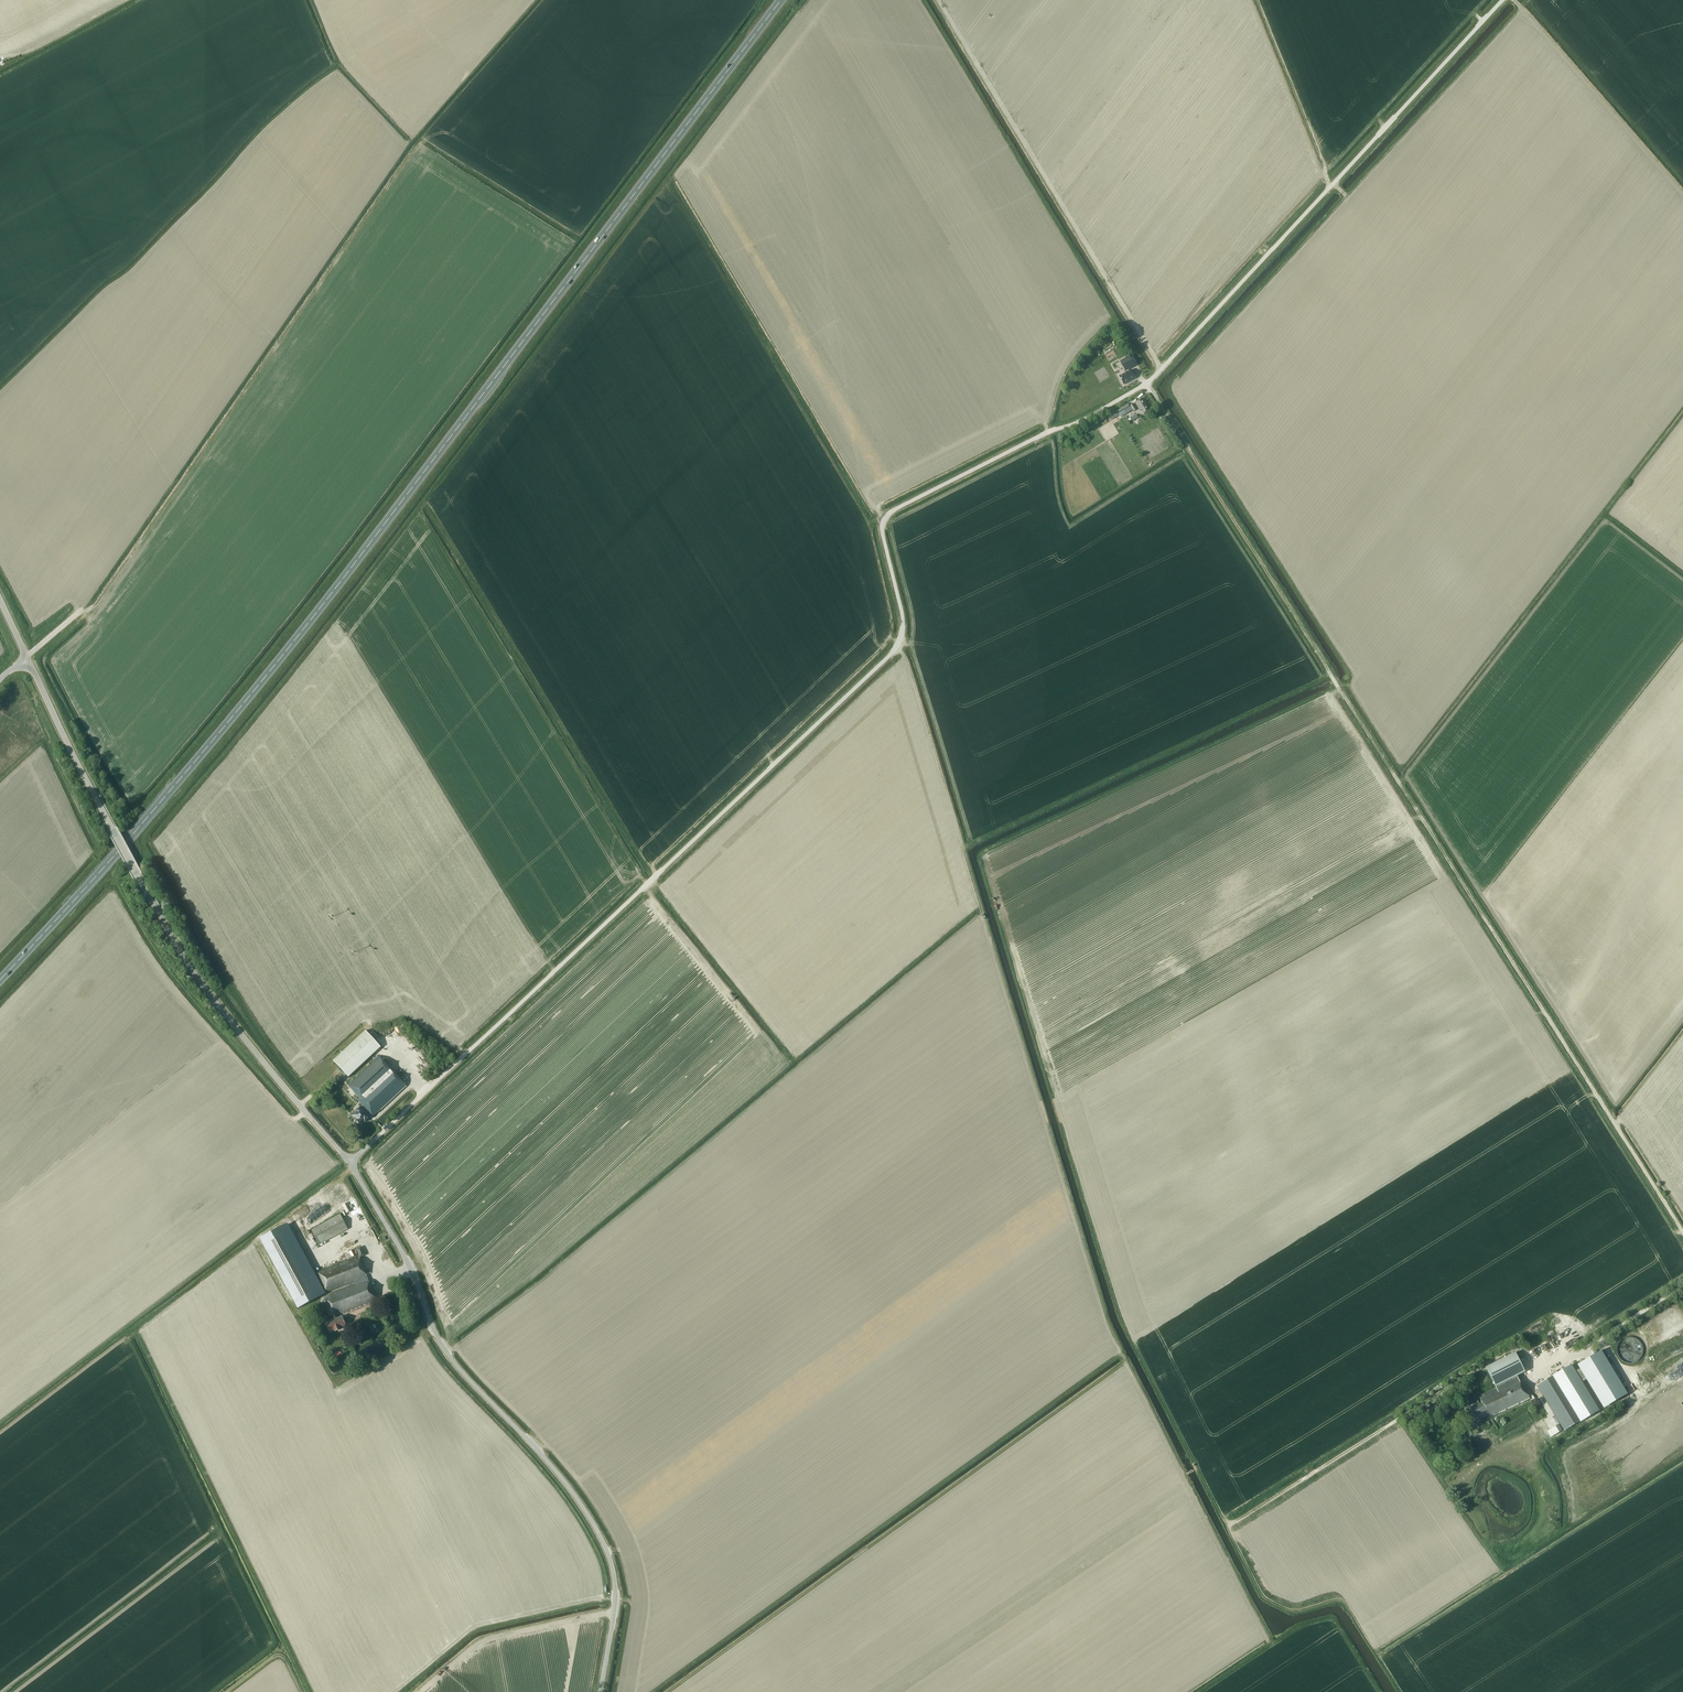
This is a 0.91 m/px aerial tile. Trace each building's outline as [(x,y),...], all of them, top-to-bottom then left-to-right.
[(1132,356),(1120,362),(1125,371),(1137,364),(1132,356)] [(1136,378),(1131,370),(1119,376),(1124,385),(1136,378)] [(1147,405),(1143,398),(1135,403),(1140,411),(1141,410),(1144,414),(1149,411),(1146,405),(1147,405)] [(1130,407),(1128,403),(1117,410),(1119,414),(1129,408),(1132,413),(1137,409),(1134,404),(1130,406),(1131,407),(1130,407)] [(333,1061),(348,1077),(381,1047),(365,1031),(333,1061)] [(407,1086),(379,1056),(348,1085),(360,1097),(357,1100),(363,1106),(361,1108),(360,1107),(355,1112),(356,1112),(354,1114),(353,1114),(352,1115),(352,1116),(353,1117),(354,1118),(356,1120),(356,1122),(355,1122),(356,1122),(356,1124),(357,1124),(358,1125),(360,1124),(364,1121),(365,1122),(372,1115),(373,1116),(378,1112),(378,1113),(407,1086)] [(348,1229),(340,1214),(311,1230),(319,1245),(348,1229)] [(282,1227),(261,1238),(299,1308),(304,1305),(320,1297),(291,1243),(282,1227)] [(365,1255),(361,1247),(356,1249),(360,1257),(365,1255)] [(377,1301),(359,1256),(317,1272),(326,1293),(328,1292),(329,1295),(322,1298),(330,1316),(332,1315),(333,1318),(330,1319),(331,1321),(326,1323),(327,1324),(329,1330),(330,1332),(335,1330),(335,1331),(341,1329),(346,1327),(345,1326),(346,1326),(345,1324),(343,1318),(342,1316),(337,1319),(336,1316),(342,1313),(342,1314),(377,1301)] [(1486,1367),(1496,1387),(1521,1374),(1525,1372),(1515,1352),(1486,1367)] [(1602,1352),(1579,1367),(1604,1409),(1628,1395),(1602,1352)] [(1571,1365),(1557,1374),(1584,1418),(1598,1410),(1581,1382),(1586,1379),(1580,1369),(1575,1372),(1571,1365)] [(1532,1398),(1521,1374),(1496,1387),(1496,1388),(1481,1395),(1485,1403),(1489,1412),(1492,1418),(1532,1398)] [(1537,1385),(1564,1430),(1584,1418),(1557,1374),(1537,1385)] [(1489,1412),(1485,1403),(1473,1409),(1470,1405),(1465,1408),(1475,1426),(1485,1421),(1482,1416),(1489,1412)]
